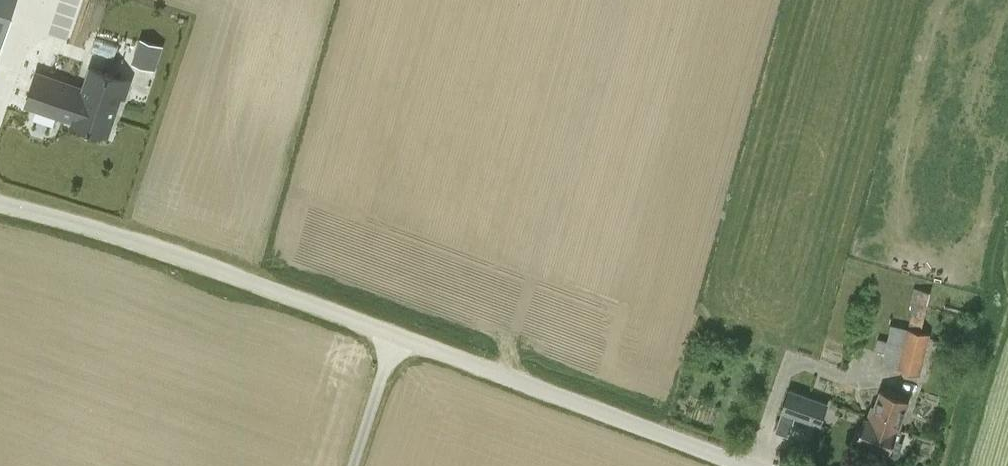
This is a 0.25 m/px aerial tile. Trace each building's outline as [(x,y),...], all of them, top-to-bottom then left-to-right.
[(0,47),(16,0),(0,0),(0,47)] [(136,35),(128,62),(154,70),(162,43),(136,35)] [(114,57),(117,46),(96,38),(92,50),(114,57)] [(73,121),(73,122),(107,134),(121,94),(125,95),(130,80),(126,79),(126,78),(92,66),(85,88),(74,120),(73,121)] [(37,72),(26,104),(74,120),(85,88),(37,72)] [(922,374),(931,333),(922,331),(931,291),(915,287),(911,304),(914,305),(909,328),(893,324),(889,340),(879,338),(876,350),(886,352),(883,365),(922,374)] [(869,412),(900,423),(910,396),(881,386),(876,402),(873,401),(869,412)] [(782,411),(822,426),(830,403),(790,388),(782,411)] [(855,438),(890,451),(900,423),(869,412),(868,415),(864,414),(855,438)]
